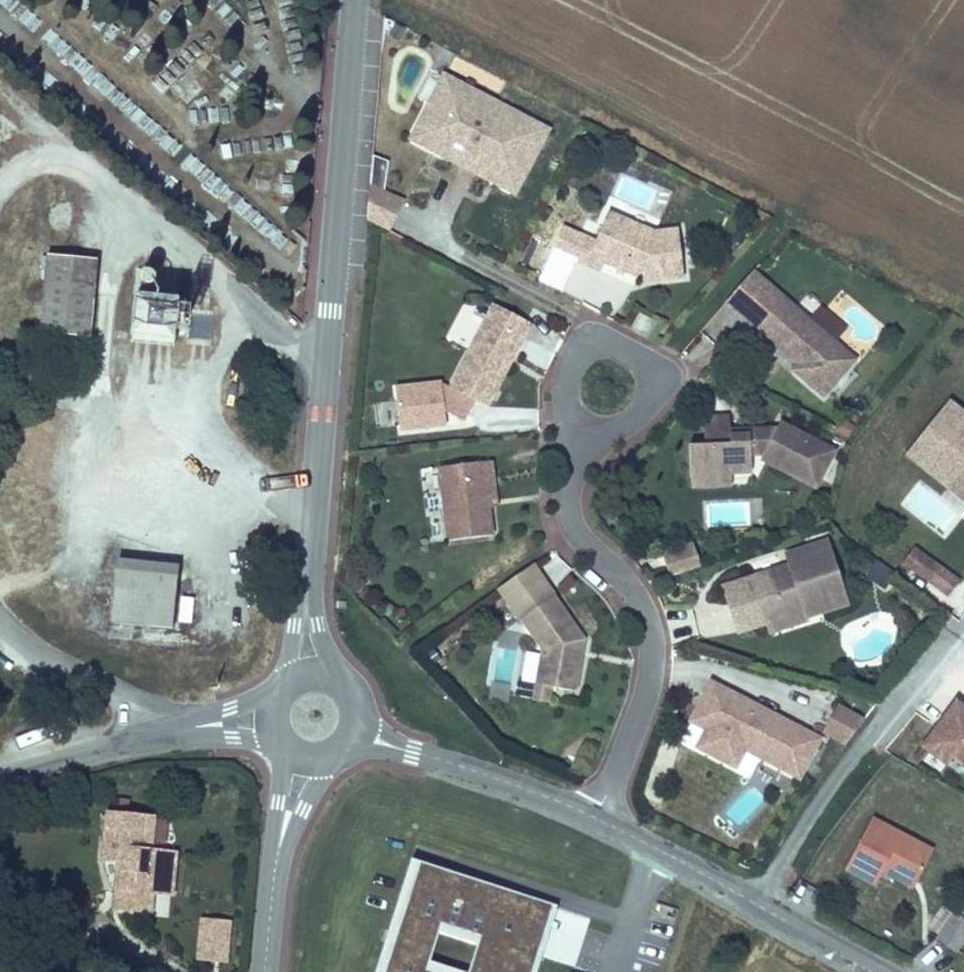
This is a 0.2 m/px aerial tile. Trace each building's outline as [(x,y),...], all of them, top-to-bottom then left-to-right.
[(483,160),(520,180),(547,128),(443,74),(416,126),(455,146),(449,158),(477,172),(483,160)] [(449,158),(455,146),(416,126),(410,138),(449,158)] [(514,191),(520,180),(483,160),(477,172),(514,191)] [(634,234),(652,232),(606,209),(600,222),(613,230),(616,224),(634,234)] [(643,281),(678,277),(675,230),(652,232),(634,234),(616,224),(613,230),(600,222),(581,261),(596,268),(600,259),(643,281)] [(42,327),(92,331),(98,256),(48,251),(42,327)] [(819,398),(852,362),(750,270),(723,300),(786,357),(790,352),(800,361),(796,366),(790,372),(819,398)] [(135,336),(172,340),(177,295),(140,291),(135,336)] [(464,348),(483,313),(464,303),(445,337),(464,348)] [(492,307),(448,390),(440,385),(395,390),(400,434),(445,430),(443,415),(464,426),(476,404),(489,411),(532,328),(492,307)] [(189,340),(207,341),(209,319),(191,317),(189,340)] [(796,366),(800,361),(790,352),(786,357),(796,366)] [(925,473),(963,423),(963,417),(946,403),(904,457),(925,473)] [(729,435),(729,430),(729,415),(702,415),(703,442),(729,441),(729,435)] [(925,473),(963,503),(963,423),(925,473)] [(687,470),(749,470),(749,453),(753,452),(794,477),(799,470),(815,479),(829,454),(779,424),(771,436),(760,435),(729,435),(729,441),(703,442),(687,442),(687,470)] [(490,533),(487,505),(484,478),(491,478),(489,458),(438,464),(447,538),(490,533)] [(688,483),(749,483),(749,470),(687,470),(688,483)] [(810,487),(815,479),(799,470),(794,477),(810,487)] [(487,505),(494,505),(491,478),(484,478),(487,505)] [(801,615),(842,602),(823,540),(783,552),(788,568),(764,575),(763,573),(718,587),(732,631),(761,623),(778,618),(776,613),(799,607),(801,615)] [(696,564),(689,543),(658,552),(665,574),(696,564)] [(950,598),(961,583),(912,547),(901,562),(950,598)] [(110,621),(171,627),(178,564),(116,558),(110,621)] [(886,589),(893,572),(873,564),(866,581),(886,589)] [(572,694),(582,642),(551,599),(519,622),(540,653),(533,686),(550,689),(572,694)] [(761,623),(764,632),(803,620),(801,615),(799,607),(776,613),(778,618),(761,623)] [(505,703),(510,686),(492,681),(488,698),(505,703)] [(772,716),(763,733),(731,715),(739,699),(708,682),(688,720),(704,729),(694,746),(731,765),(740,748),(795,776),(815,739),(772,716)] [(530,702),(546,706),(550,689),(533,686),(530,702)] [(763,733),(772,716),(739,699),(731,715),(763,733)] [(952,701),(919,745),(944,764),(951,754),(963,763),(963,710),(952,701)] [(836,707),(822,738),(849,751),(863,720),(836,707)] [(153,889),(172,891),(175,849),(148,848),(150,817),(104,814),(101,860),(113,861),(122,861),(120,887),(153,889)] [(913,880),(929,850),(868,818),(841,870),(870,885),(877,872),(882,864),(913,880)] [(412,858),(374,971),(538,971),(559,906),(412,858)] [(153,889),(120,887),(122,861),(113,861),(110,905),(151,908),(153,889)] [(919,879),(938,889),(948,871),(930,861),(919,879)] [(909,888),(913,880),(882,864),(877,872),(909,888)] [(953,948),(963,932),(963,925),(952,916),(937,937),(953,948)] [(228,966),(230,922),(197,920),(195,964),(228,966)]
